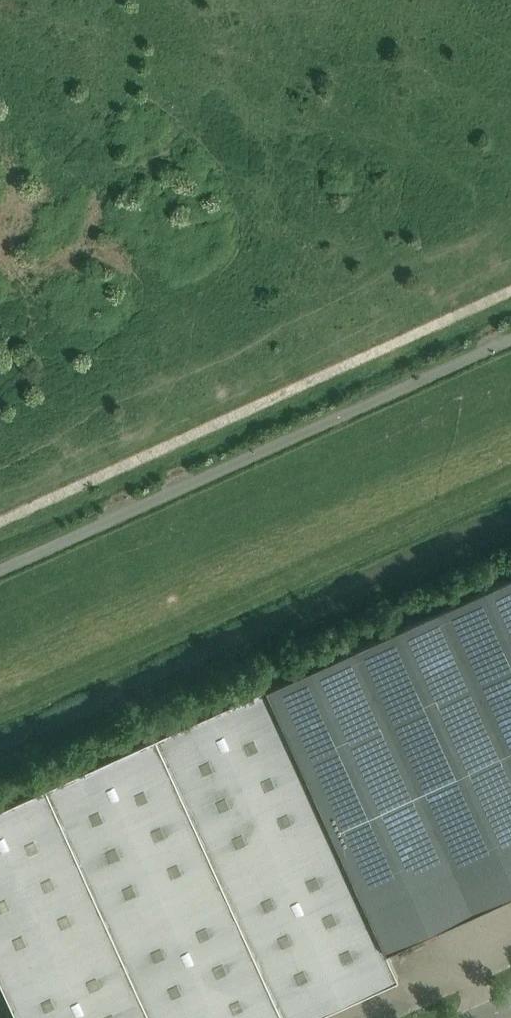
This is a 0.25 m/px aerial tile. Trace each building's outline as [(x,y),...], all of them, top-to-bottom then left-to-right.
[(0,806),(0,976),(19,1017),(307,1017),(399,976),(386,948),(510,892),(510,574),(266,686),(266,685),(0,806)]
